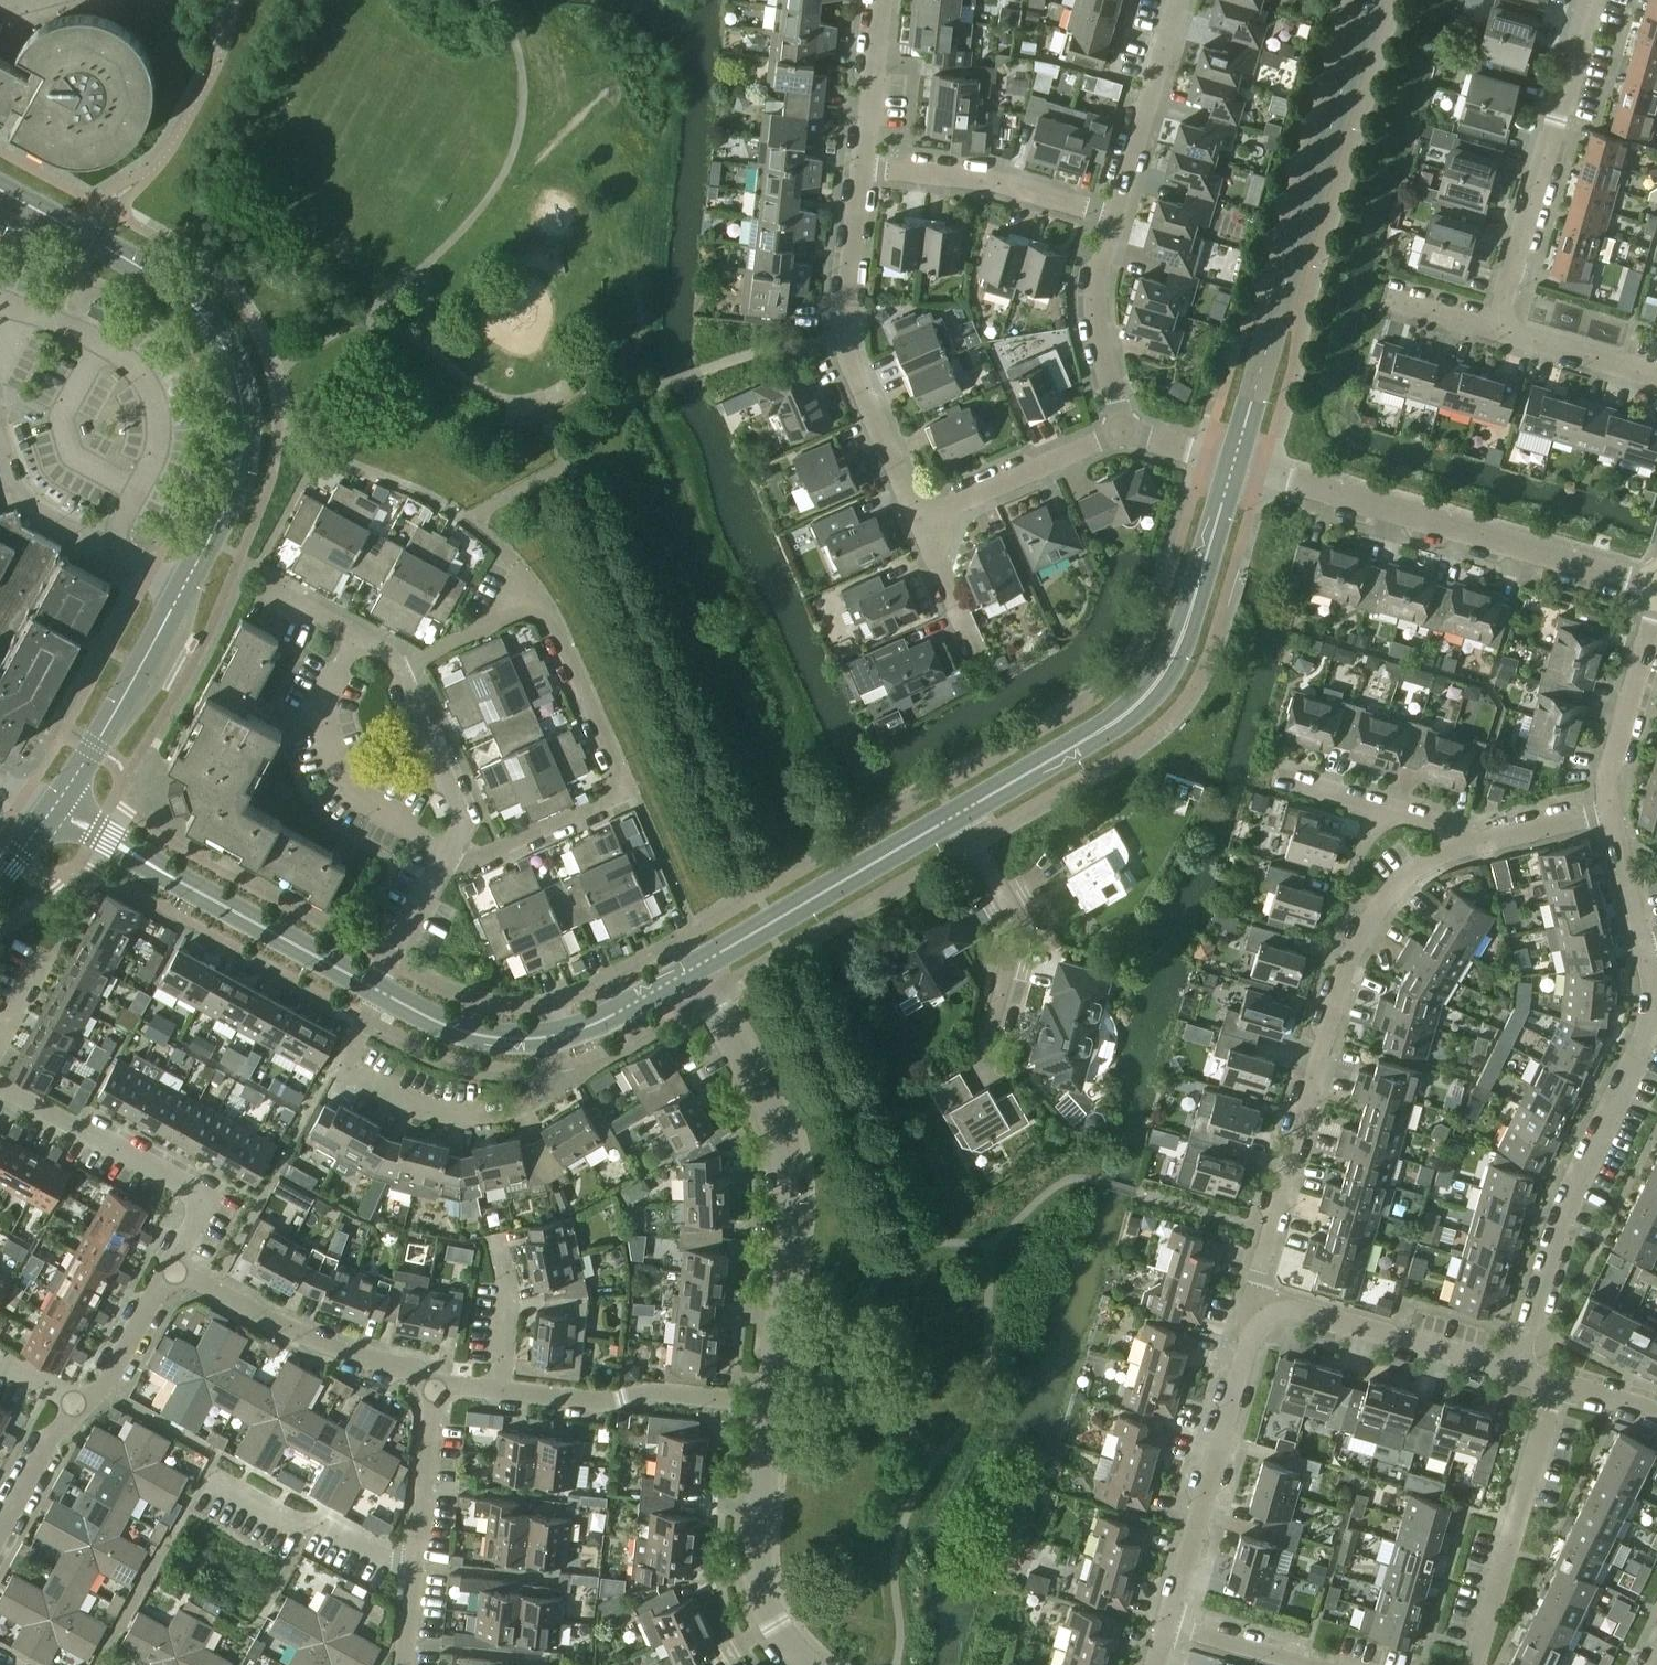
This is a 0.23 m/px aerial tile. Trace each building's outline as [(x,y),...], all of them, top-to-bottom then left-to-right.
[(776,5),(819,10),(821,0),(776,0),(776,5)] [(957,21),(959,3),(975,5),(976,0),(915,0),(913,16),(957,21)] [(1114,19),(1120,0),(1075,0),(1073,7),(1114,19)] [(1259,48),(1266,23),(1254,20),(1258,6),(1236,0),(1216,0),(1210,20),(1235,27),(1231,40),(1259,48)] [(1486,29),(1527,41),(1533,21),(1540,24),(1544,10),(1509,0),(1495,0),(1486,29)] [(1656,15),(1656,0),(1648,0),(1644,12),(1656,15)] [(776,5),(773,28),(773,31),(835,38),(836,25),(818,20),(819,10),(776,5)] [(1066,30),(1108,42),(1114,19),(1073,7),(1066,30)] [(1656,40),(1656,15),(1644,12),(1638,34),(1656,40)] [(49,152),(54,154),(60,156),(66,158),(73,159),(79,159),(85,159),(91,159),(98,158),(104,156),(110,154),(115,151),(121,148),(126,144),(131,140),(135,136),(139,131),(143,126),(146,120),(149,115),(151,109),(152,103),(154,96),(154,90),(154,84),(154,78),(153,71),(151,65),(149,59),(146,53),(143,48),(139,43),(135,38),(131,33),(126,29),(121,26),(115,22),(108,19),(102,17),(96,16),(90,15),(84,14),(77,14),(71,15),(65,16),(59,18),(53,20),(48,23),(42,26),(37,29),(32,33),(28,38),(24,43),(20,48),(17,53),(35,63),(28,74),(0,58),(0,115),(6,118),(15,102),(24,107),(11,131),(49,152)] [(913,16),(910,44),(936,47),(934,61),(968,64),(973,22),(957,21),(913,16)] [(773,34),(770,57),(814,62),(815,52),(834,51),(835,38),(773,31),(773,28),(769,28),(768,33),(773,34)] [(1486,29),(1476,62),(1525,76),(1529,63),(1521,60),(1527,41),(1486,29)] [(1060,53),(1101,65),(1108,42),(1066,30),(1060,53)] [(1656,65),(1656,40),(1638,34),(1631,57),(1656,65)] [(1021,51),(1035,53),(1036,43),(1022,40),(1021,51)] [(1195,71),(1236,83),(1240,69),(1251,72),(1259,48),(1231,40),(1227,53),(1203,45),(1195,71)] [(786,87),(784,100),(822,104),(826,74),(813,73),(814,62),(770,57),(767,84),(786,87)] [(1656,90),(1656,65),(1631,57),(1625,80),(1656,90)] [(1476,62),(1467,95),(1508,107),(1513,88),(1521,90),(1525,76),(1476,62)] [(931,103),(988,109),(990,82),(995,82),(997,67),(970,64),(968,79),(934,75),(931,103)] [(1208,116),(1236,124),(1244,100),(1232,96),(1236,83),(1195,71),(1188,96),(1212,103),(1208,116)] [(1656,114),(1656,111),(1656,90),(1625,80),(1618,103),(1656,114)] [(1027,157),(1055,165),(1071,108),(1045,100),(1045,98),(1031,94),(1023,120),(1037,124),(1027,157)] [(1457,128),(1505,142),(1509,129),(1502,127),(1508,107),(1467,95),(1457,128)] [(764,111),(761,138),(805,143),(806,133),(819,134),(822,104),(784,100),(783,114),(764,111)] [(952,149),(988,152),(989,138),(985,137),(988,109),(931,103),(927,132),(954,135),(952,149)] [(1611,127),(1649,138),(1656,114),(1618,103),(1611,127)] [(1055,165),(1082,173),(1088,153),(1101,157),(1112,120),(1071,108),(1055,165)] [(1173,147),(1214,159),(1218,145),(1229,149),(1236,124),(1208,116),(1205,129),(1181,122),(1173,147)] [(1591,131),(1584,155),(1622,166),(1630,142),(1591,131)] [(1455,137),(1445,170),(1486,182),(1492,162),(1499,164),(1503,151),(1455,137)] [(761,138),(758,162),(758,165),(820,172),(822,159),(804,154),(805,143),(761,138)] [(1186,192),(1214,200),(1221,176),(1210,173),(1214,159),(1173,147),(1166,172),(1190,179),(1186,192)] [(1584,155),(1578,178),(1616,189),(1622,166),(1584,155)] [(758,167),(755,191),(799,196),(800,185),(819,184),(820,172),(758,165),(758,162),(754,162),(753,167),(758,167)] [(1432,198),(1431,202),(1484,217),(1488,203),(1480,201),(1486,182),(1445,170),(1436,200),(1432,198)] [(1578,178),(1571,201),(1609,212),(1616,189),(1578,178)] [(752,217),(814,224),(816,211),(798,206),(799,196),(755,191),(752,215),(752,217)] [(1151,223),(1192,235),(1196,222),(1207,225),(1214,200),(1186,192),(1183,205),(1158,198),(1151,223)] [(1571,201),(1564,224),(1602,235),(1609,212),(1571,201)] [(1435,206),(1426,236),(1467,248),(1472,228),(1480,230),(1484,217),(1431,202),(1430,205),(1435,206)] [(1656,225),(1656,220),(1656,216),(1649,213),(1646,222),(1656,225)] [(752,220),(749,244),(793,249),(794,238),(813,237),(814,224),(752,217),(752,215),(748,214),(747,219),(752,220)] [(919,266),(924,219),(910,217),(909,223),(886,220),(881,262),(907,265),(907,267),(910,267),(910,266),(919,266)] [(931,268),(957,271),(961,229),(938,226),(938,221),(924,219),(919,266),(928,267),(927,269),(931,270),(931,268)] [(1644,231),(1653,234),(1656,225),(1646,222),(1644,231)] [(1151,223),(1144,249),(1168,256),(1164,269),(1169,270),(1192,277),(1199,252),(1203,239),(1192,235),(1151,223)] [(1558,246),(1596,258),(1609,261),(1615,238),(1602,235),(1564,224),(1558,246)] [(1015,284),(1029,239),(1015,235),(1014,240),(991,233),(979,274),(987,276),(984,289),(1012,297),(1016,285),(1015,284)] [(1416,269),(1464,283),(1468,269),(1461,267),(1467,248),(1426,236),(1416,269)] [(1027,288),(1052,295),(1064,255),(1041,248),(1043,243),(1029,239),(1015,284),(1016,285),(1024,287),(1023,289),(1027,290),(1027,288)] [(746,270),(808,277),(810,264),(792,259),(793,249),(749,244),(746,267),(746,270)] [(1578,291),(1589,294),(1592,282),(1589,281),(1596,258),(1558,246),(1551,270),(1581,279),(1578,291)] [(1633,268),(1642,271),(1645,262),(1636,259),(1633,268)] [(780,315),(785,316),(788,290),(807,293),(808,277),(746,270),(746,267),(742,267),(741,272),(746,273),(741,311),(745,311),(780,315)] [(1134,301),(1174,313),(1178,299),(1190,303),(1197,278),(1192,277),(1169,270),(1165,283),(1141,276),(1134,301)] [(88,313),(109,324),(115,312),(94,301),(88,313)] [(1147,346),(1175,354),(1182,330),(1170,327),(1174,313),(1134,301),(1126,326),(1150,334),(1147,346)] [(745,311),(744,321),(779,325),(780,315),(745,311)] [(900,335),(893,338),(902,360),(897,362),(903,376),(947,357),(943,348),(953,344),(941,317),(931,322),(928,313),(916,319),(913,313),(894,322),(900,335)] [(1371,385),(1405,395),(1416,357),(1397,351),(1398,346),(1384,341),(1371,385)] [(1006,369),(1030,423),(1044,417),(1041,412),(1063,403),(1057,390),(1071,384),(1055,348),(1006,369)] [(914,387),(923,408),(962,392),(952,368),(953,367),(952,364),(950,365),(947,357),(903,376),(909,389),(914,387)] [(1405,395),(1438,404),(1451,361),(1438,357),(1436,362),(1416,357),(1405,395)] [(1438,404),(1471,414),(1483,376),(1463,370),(1464,365),(1451,361),(1438,404)] [(778,409),(792,440),(830,423),(821,401),(816,403),(802,369),(756,390),(766,414),(778,409)] [(1471,414),(1506,424),(1518,381),(1504,377),(1502,382),(1483,376),(1471,414)] [(1518,428),(1553,438),(1564,400),(1544,394),(1546,389),(1531,384),(1518,428)] [(1553,438),(1586,447),(1598,404),(1585,400),(1583,405),(1564,400),(1553,438)] [(948,416),(925,426),(928,432),(929,434),(931,440),(936,438),(946,460),(984,443),(974,419),(976,419),(975,415),(973,416),(969,408),(962,411),(958,403),(945,408),(948,416)] [(1586,447),(1619,457),(1630,419),(1610,413),(1612,408),(1598,404),(1586,447)] [(1653,467),(1656,453),(1656,421),(1651,420),(1650,425),(1630,419),(1619,457),(1653,467)] [(808,483),(818,505),(857,488),(846,463),(839,466),(829,443),(794,458),(805,484),(808,483)] [(1080,501),(1092,527),(1114,517),(1115,521),(1120,519),(1123,522),(1127,524),(1132,524),(1136,522),(1139,519),(1140,515),(1140,510),(1144,508),(1141,502),(1155,496),(1143,469),(1130,475),(1127,470),(1098,482),(1102,491),(1080,501)] [(295,514),(336,536),(359,493),(339,482),(326,505),(306,494),(295,514)] [(336,536),(375,558),(386,537),(367,527),(380,504),(359,493),(336,536)] [(847,564),(849,569),(890,551),(881,531),(880,531),(874,516),(860,522),(852,505),(810,523),(820,546),(829,542),(840,567),(847,564)] [(1012,520),(1033,568),(1082,547),(1067,514),(1066,515),(1055,520),(1050,518),(1046,507),(1045,505),(1012,520)] [(56,555),(61,545),(46,537),(21,524),(17,508),(0,513),(0,658),(56,555)] [(312,580),(336,536),(295,514),(284,534),(304,545),(292,569),(312,580)] [(448,520),(439,536),(451,542),(460,526),(448,520)] [(375,558),(415,579),(438,536),(418,525),(405,548),(386,537),(375,558)] [(967,571),(982,606),(1023,588),(1000,535),(977,545),(967,571)] [(364,578),(375,558),(336,536),(312,580),(332,591),(345,568),(364,578)] [(438,536),(415,579),(455,601),(466,581),(446,570),(459,547),(451,542),(439,536),(438,536)] [(1312,588),(1333,594),(1346,551),(1323,545),(1321,550),(1298,543),(1286,586),(1311,593),(1312,588)] [(1353,605),(1365,609),(1377,566),(1366,563),(1368,558),(1346,551),(1333,594),(1354,600),(1353,605)] [(6,752),(17,732),(23,735),(23,734),(44,722),(40,714),(111,584),(56,555),(0,658),(0,749),(6,752)] [(371,612),(391,623),(415,579),(375,558),(364,578),(383,588),(371,612)] [(1378,607),(1399,613),(1411,570),(1389,564),(1388,569),(1377,566),(1365,609),(1377,612),(1378,607)] [(1419,624),(1431,628),(1443,585),(1432,582),(1434,577),(1411,570),(1399,613),(1420,619),(1419,624)] [(391,623),(411,634),(424,611),(444,622),(455,601),(415,579),(391,623)] [(868,617),(875,634),(918,615),(903,580),(873,593),(867,579),(841,591),(855,623),(868,617)] [(1444,626),(1465,632),(1478,590),(1455,583),(1454,588),(1443,585),(1431,628),(1443,631),(1444,626)] [(1485,643),(1497,647),(1510,605),(1498,602),(1500,596),(1478,590),(1465,632),(1486,638),(1485,643)] [(1554,650),(1597,662),(1603,640),(1598,638),(1601,627),(1559,615),(1555,628),(1560,629),(1554,650)] [(239,855),(326,903),(346,866),(330,858),(333,853),(279,823),(281,821),(244,801),(282,731),(246,711),(276,657),(270,654),(279,638),(242,619),(195,706),(198,708),(169,762),(188,773),(185,779),(170,783),(176,804),(177,804),(179,811),(190,816),(187,822),(240,852),(239,855)] [(479,644),(498,686),(543,667),(534,645),(510,656),(501,635),(479,644)] [(1306,646),(1320,650),(1322,640),(1309,636),(1306,646)] [(893,641),(846,662),(859,693),(886,681),(893,698),(945,675),(929,640),(898,653),(896,648),(896,647),(893,641)] [(452,706),(498,686),(479,644),(458,654),(467,675),(443,685),(452,706)] [(1539,682),(1582,694),(1585,683),(1590,685),(1597,662),(1554,650),(1548,671),(1543,670),(1539,682)] [(498,686),(516,728),(537,718),(528,698),(553,688),(543,667),(498,686)] [(1535,716),(1578,728),(1584,706),(1579,705),(1582,694),(1539,682),(1536,694),(1541,695),(1535,716)] [(495,737),(516,728),(498,686),(452,706),(462,728),(486,717),(495,737)] [(1284,735),(1306,741),(1319,699),(1296,692),(1295,697),(1292,696),(1287,711),(1291,712),(1284,735)] [(1330,743),(1341,746),(1353,703),(1341,700),(1340,705),(1319,699),(1306,741),(1329,748),(1330,743)] [(1350,754),(1372,761),(1385,718),(1364,712),(1365,707),(1353,703),(1341,746),(1352,749),(1350,754)] [(1520,748),(1562,761),(1566,749),(1571,751),(1578,728),(1535,716),(1529,737),(1524,736),(1520,748)] [(516,728),(534,769),(579,749),(570,728),(546,738),(537,718),(516,728)] [(1396,762),(1407,765),(1419,722),(1407,719),(1406,724),(1385,718),(1372,761),(1395,767),(1396,762)] [(1416,773),(1439,780),(1451,737),(1430,731),(1431,726),(1419,722),(1407,765),(1418,768),(1416,773)] [(489,789),(534,769),(516,728),(495,737),(504,757),(479,768),(489,789)] [(1439,780),(1461,786),(1462,781),(1474,784),(1486,742),(1473,738),(1472,743),(1451,737),(1439,780)] [(534,769),(552,811),(574,802),(564,781),(589,770),(579,749),(534,769)] [(1511,764),(1489,758),(1484,775),(1506,781),(1511,764)] [(522,799),(531,820),(552,811),(534,769),(489,789),(498,810),(522,799)] [(1656,798),(1656,774),(1652,772),(1645,795),(1656,798)] [(1170,794),(1188,800),(1189,796),(1199,799),(1203,785),(1166,773),(1162,787),(1172,790),(1170,794)] [(1487,796),(1500,800),(1503,787),(1491,783),(1487,796)] [(1645,795),(1638,819),(1656,824),(1656,798),(1645,795)] [(1312,859),(1331,865),(1340,835),(1318,829),(1322,816),(1286,805),(1279,829),(1292,833),(1285,856),(1311,863),(1312,859)] [(633,834),(639,831),(632,816),(623,820),(630,835),(633,834)] [(1067,874),(1086,907),(1105,896),(1108,900),(1126,889),(1117,874),(1120,872),(1118,868),(1122,866),(1123,865),(1125,863),(1126,860),(1127,858),(1127,856),(1128,854),(1128,852),(1127,851),(1127,848),(1113,826),(1063,855),(1072,872),(1067,874)] [(592,837),(612,883),(654,864),(645,843),(624,852),(613,828),(592,837)] [(561,879),(571,901),(612,883),(592,837),(571,846),(581,871),(561,879)] [(1538,854),(1544,878),(1587,868),(1584,854),(1590,853),(1587,842),(1538,854)] [(509,873),(529,919),(571,901),(561,879),(541,888),(531,864),(509,873)] [(654,864),(612,883),(632,928),(653,919),(642,895),(663,885),(654,864)] [(1295,918),(1314,923),(1322,894),(1301,888),(1305,874),(1269,864),(1262,888),(1275,891),(1268,914),(1294,922),(1295,918)] [(1544,878),(1549,901),(1599,889),(1596,879),(1591,881),(1587,868),(1544,878)] [(487,937),(529,919),(509,873),(488,882),(499,907),(478,916),(487,937)] [(1495,880),(1497,890),(1510,886),(1508,877),(1495,880)] [(612,883),(571,901),(580,922),(600,913),(610,937),(632,928),(612,883)] [(1432,932),(1470,955),(1486,929),(1484,928),(1492,914),(1450,888),(1434,916),(1439,919),(1432,932)] [(1549,901),(1555,925),(1599,914),(1595,900),(1601,899),(1599,889),(1549,901)] [(96,914),(133,934),(144,913),(107,893),(96,914)] [(1501,903),(1503,913),(1516,910),(1514,900),(1501,903)] [(529,919),(549,964),(570,955),(560,931),(580,922),(571,901),(529,919)] [(1503,913),(1505,922),(1518,919),(1516,910),(1503,913)] [(85,933),(122,953),(133,934),(96,914),(85,933)] [(916,983),(924,997),(958,977),(944,953),(967,940),(952,914),(924,931),(927,937),(899,953),(903,960),(884,971),(898,994),(916,983)] [(1555,925),(1561,948),(1610,936),(1607,926),(1602,927),(1599,914),(1555,925)] [(517,949),(528,973),(549,964),(529,919),(487,937),(496,958),(517,949)] [(1277,977),(1297,983),(1305,953),(1283,947),(1287,934),(1251,923),(1244,947),(1257,951),(1251,974),(1276,982),(1277,977)] [(158,937),(171,943),(177,932),(164,925),(158,937)] [(1403,948),(1455,980),(1470,955),(1432,932),(1424,944),(1411,936),(1403,948)] [(75,953),(112,973),(122,953),(85,933),(75,953)] [(1561,948),(1566,971),(1602,969),(1602,963),(1610,961),(1606,947),(1612,945),(1610,936),(1561,948)] [(1512,949),(1514,959),(1527,956),(1525,946),(1512,949)] [(158,984),(178,995),(198,958),(178,947),(158,984)] [(1400,984),(1441,1002),(1455,980),(1403,948),(1396,960),(1409,969),(1400,984)] [(64,973),(101,993),(112,973),(75,953),(64,973)] [(145,966),(155,971),(161,961),(151,956),(145,966)] [(1514,959),(1517,968),(1530,965),(1527,956),(1514,959)] [(178,995),(198,1006),(218,969),(198,958),(178,995)] [(1056,1081),(1079,1087),(1086,1059),(1090,1054),(1093,1048),(1094,1041),(1095,1034),(1095,1027),(1108,975),(1060,963),(1053,990),(1058,991),(1054,1005),(1047,1003),(1033,1057),(1040,1059),(1038,1065),(1058,1070),(1056,1081)] [(140,975),(150,981),(155,971),(145,966),(140,975)] [(198,1006),(218,1017),(238,980),(218,969),(198,1006)] [(1566,971),(1564,995),(1614,1000),(1615,990),(1609,989),(1611,975),(1603,974),(1602,969),(1566,971)] [(53,993),(90,1013),(101,993),(64,973),(53,993)] [(218,1017),(237,1028),(258,991),(238,980),(218,1017)] [(1517,990),(1530,991),(1531,981),(1518,980),(1517,990)] [(1376,1010),(1434,1028),(1441,1002),(1400,984),(1395,1001),(1379,997),(1376,1010)] [(1220,1030),(1256,1041),(1260,1028),(1281,1035),(1290,1005),(1271,1000),(1272,995),(1247,988),(1240,1011),(1227,1007),(1220,1030)] [(1516,1000),(1529,1001),(1530,991),(1517,990),(1516,1000)] [(237,1028),(257,1038),(277,1001),(258,991),(237,1028)] [(42,1012),(79,1032),(90,1013),(53,993),(42,1012)] [(1564,995),(1561,1018),(1596,1027),(1597,1023),(1606,1024),(1607,1009),(1613,1010),(1614,1000),(1564,995)] [(124,1005),(134,1011),(139,1002),(128,996),(124,1005)] [(257,1038),(277,1049),(297,1012),(277,1001),(257,1038)] [(118,1016),(128,1021),(134,1011),(124,1005),(118,1016)] [(1382,1044),(1425,1057),(1434,1028),(1376,1010),(1371,1024),(1387,1029),(1382,1044)] [(1508,1018),(1520,1024),(1525,1016),(1513,1010),(1508,1018)] [(32,1032),(68,1052),(79,1032),(42,1012),(32,1032)] [(277,1049),(297,1060),(317,1023),(297,1012),(277,1049)] [(154,1025),(160,1028),(165,1019),(159,1015),(154,1025)] [(1504,1027),(1516,1033),(1520,1024),(1508,1018),(1504,1027)] [(1561,1018),(1551,1039),(1597,1062),(1601,1053),(1596,1050),(1602,1038),(1594,1034),(1596,1027),(1561,1018)] [(160,1028),(170,1033),(175,1024),(165,1019),(160,1028)] [(297,1060),(317,1071),(337,1034),(317,1023),(297,1060)] [(149,1034),(155,1037),(160,1028),(154,1025),(149,1034)] [(155,1037),(165,1043),(170,1033),(160,1028),(155,1037)] [(1246,1084),(1266,1089),(1274,1060),(1252,1054),(1256,1041),(1220,1030),(1213,1054),(1226,1057),(1220,1080),(1245,1088),(1246,1084)] [(21,1052),(58,1072),(68,1052),(32,1032),(21,1052)] [(190,1044),(200,1050),(205,1040),(196,1034),(190,1044)] [(102,1045),(112,1050),(117,1041),(107,1036),(102,1045)] [(1551,1039),(1540,1061),(1581,1081),(1587,1068),(1592,1071),(1597,1062),(1551,1039)] [(200,1050),(210,1055),(215,1045),(205,1040),(200,1050)] [(642,1102),(684,1077),(663,1041),(621,1066),(642,1102)] [(96,1055),(106,1061),(112,1050),(102,1045),(96,1055)] [(170,1056),(180,1062),(186,1052),(176,1046),(170,1056)] [(10,1072),(47,1092),(58,1072),(21,1052),(10,1072)] [(1487,1061),(1499,1067),(1504,1058),(1492,1052),(1487,1061)] [(98,1094),(118,1105),(144,1057),(136,1053),(130,1064),(118,1057),(98,1094)] [(230,1066),(239,1071),(245,1061),(235,1056),(230,1066)] [(138,1116),(158,1079),(164,1068),(144,1057),(118,1105),(138,1116)] [(1355,1083),(1413,1100),(1421,1071),(1378,1059),(1374,1074),(1359,1070),(1355,1083)] [(239,1071),(249,1077),(255,1066),(245,1061),(239,1071)] [(1483,1070),(1495,1076),(1499,1067),(1487,1061),(1483,1070)] [(1540,1061),(1530,1082),(1576,1105),(1580,1096),(1574,1093),(1581,1081),(1540,1061)] [(200,1073),(210,1078),(215,1068),(206,1063),(200,1073)] [(210,1078),(220,1083),(225,1073),(215,1068),(210,1078)] [(990,1136),(993,1142),(1030,1121),(1012,1091),(996,1100),(987,1086),(973,1094),(959,1071),(929,1089),(943,1113),(954,1132),(961,1128),(967,1138),(979,1141),(989,1135),(990,1136)] [(80,1084),(91,1090),(95,1081),(85,1075),(80,1084)] [(269,1087),(279,1093),(284,1083),(274,1077),(269,1087)] [(654,1111),(665,1130),(702,1108),(684,1077),(642,1102),(649,1114),(654,1111)] [(598,1088),(600,1087),(595,1078),(590,1081),(596,1090),(598,1088)] [(138,1116),(158,1127),(178,1090),(158,1079),(138,1116)] [(1530,1082),(1519,1104),(1560,1124),(1566,1111),(1571,1114),(1576,1105),(1530,1082)] [(279,1093),(288,1098),(294,1088),(284,1083),(279,1093)] [(1362,1116),(1405,1128),(1413,1100),(1355,1083),(1351,1097),(1366,1102),(1362,1116)] [(75,1095),(85,1100),(91,1090),(80,1084),(75,1095)] [(240,1094),(249,1099),(255,1089),(245,1084),(240,1094)] [(1197,1111),(1190,1134),(1226,1145),(1230,1132),(1251,1138),(1260,1109),(1241,1104),(1242,1099),(1217,1092),(1203,1088),(1197,1111)] [(249,1099),(259,1105),(265,1095),(255,1089),(249,1099)] [(158,1127),(177,1138),(197,1101),(178,1090),(158,1127)] [(1466,1104),(1478,1110),(1483,1101),(1470,1095),(1466,1104)] [(177,1138),(197,1148),(217,1111),(197,1101),(177,1138)] [(337,1157),(360,1114),(340,1102),(336,1109),(325,1103),(305,1139),(337,1157)] [(562,1116),(584,1153),(603,1142),(606,1147),(618,1140),(597,1104),(586,1111),(582,1104),(562,1116)] [(1462,1113),(1474,1119),(1478,1110),(1466,1104),(1462,1113)] [(1519,1104),(1509,1125),(1554,1148),(1559,1139),(1553,1136),(1560,1124),(1519,1104)] [(280,1116),(289,1121),(295,1111),(285,1106),(280,1116)] [(671,1152),(678,1163),(719,1152),(708,1132),(714,1128),(702,1108),(665,1130),(676,1149),(671,1152)] [(197,1148),(217,1159),(237,1122),(217,1111),(197,1148)] [(630,1116),(627,1111),(614,1119),(620,1128),(633,1120),(630,1116)] [(1089,1128),(1096,1130),(1102,1126),(1104,1119),(1101,1113),(1094,1111),(1088,1115),(1086,1121),(1089,1128)] [(357,1168),(374,1177),(389,1138),(377,1132),(381,1125),(360,1114),(337,1157),(332,1166),(347,1174),(355,1172),(357,1168)] [(534,1141),(549,1181),(568,1169),(565,1164),(584,1153),(562,1116),(542,1128),(545,1134),(534,1141)] [(1338,1139),(1396,1156),(1405,1128),(1362,1116),(1357,1130),(1342,1126),(1338,1139)] [(217,1159),(237,1170),(257,1133),(237,1122),(217,1159)] [(9,1130),(19,1135),(23,1128),(14,1123),(9,1130)] [(1498,1147),(1538,1167),(1545,1154),(1550,1157),(1554,1148),(1509,1125),(1498,1147)] [(10,1140),(15,1142),(19,1135),(9,1130),(6,1137),(0,1134),(0,1158),(10,1140)] [(237,1170),(257,1181),(277,1144),(257,1133),(237,1170)] [(390,1187),(413,1192),(426,1140),(404,1134),(402,1141),(389,1138),(374,1177),(392,1181),(390,1187)] [(1183,1157),(1176,1180),(1189,1184),(1215,1192),(1216,1187),(1235,1193),(1244,1164),(1222,1157),(1226,1145),(1190,1134),(1183,1157)] [(496,1141),(505,1184),(526,1179),(528,1185),(549,1181),(534,1141),(521,1144),(519,1137),(496,1141)] [(1345,1172),(1388,1184),(1396,1156),(1338,1139),(1334,1153),(1349,1158),(1345,1172)] [(9,1188),(30,1151),(15,1142),(10,1140),(0,1158),(0,1183),(9,1188)] [(437,1193),(460,1199),(461,1156),(447,1153),(449,1145),(426,1140),(413,1192),(436,1198),(437,1193)] [(461,1156),(460,1199),(484,1194),(483,1188),(505,1184),(496,1141),(473,1146),(474,1153),(461,1156)] [(49,1152),(58,1157),(62,1149),(53,1144),(49,1152)] [(9,1188),(29,1199),(50,1161),(54,1164),(58,1157),(49,1152),(45,1159),(30,1151),(9,1188)] [(684,1177),(685,1199),(728,1197),(727,1174),(720,1174),(719,1152),(678,1163),(678,1177),(684,1177)] [(1656,1186),(1656,1160),(1656,1159),(1646,1181),(1656,1186)] [(29,1199),(50,1210),(70,1173),(54,1164),(50,1161),(29,1199)] [(1489,1163),(1483,1187),(1531,1201),(1534,1191),(1528,1190),(1533,1175),(1489,1163)] [(1437,1173),(1450,1177),(1452,1168),(1439,1164),(1437,1173)] [(1322,1195),(1380,1212),(1388,1184),(1345,1172),(1341,1186),(1326,1182),(1322,1195)] [(1434,1183),(1447,1187),(1450,1177),(1437,1173),(1434,1183)] [(1656,1213),(1656,1186),(1646,1181),(1635,1202),(1656,1213)] [(553,1191),(559,1207),(570,1204),(564,1187),(553,1191)] [(1483,1187),(1476,1210),(1519,1222),(1523,1209),(1529,1210),(1531,1201),(1483,1187)] [(109,1191),(98,1211),(136,1232),(133,1236),(140,1240),(145,1231),(138,1227),(147,1211),(109,1191)] [(1329,1228),(1372,1240),(1380,1212),(1322,1195),(1318,1209),(1333,1213),(1329,1228)] [(680,1221),(680,1235),(722,1236),(721,1221),(729,1221),(728,1197),(685,1199),(686,1221),(680,1221)] [(1656,1239),(1656,1213),(1635,1202),(1625,1223),(1656,1239)] [(1424,1219),(1436,1223),(1439,1214),(1426,1210),(1424,1219)] [(1476,1210),(1469,1232),(1518,1247),(1521,1237),(1515,1235),(1519,1222),(1476,1210)] [(98,1211),(87,1231),(125,1252),(133,1236),(136,1232),(98,1211)] [(531,1263),(579,1253),(571,1217),(530,1226),(533,1239),(526,1240),(531,1263)] [(271,1278),(291,1240),(272,1230),(275,1225),(262,1218),(242,1254),(254,1261),(250,1267),(271,1278)] [(1434,1233),(1440,1235),(1442,1225),(1436,1223),(1424,1219),(1418,1237),(1432,1241),(1434,1233)] [(1649,1263),(1656,1247),(1656,1239),(1625,1223),(1613,1246),(1649,1263)] [(1167,1270),(1206,1281),(1209,1269),(1215,1270),(1222,1244),(1201,1238),(1201,1237),(1173,1228),(1168,1245),(1174,1246),(1167,1270)] [(1306,1251),(1364,1268),(1372,1240),(1329,1228),(1325,1242),(1310,1237),(1306,1251)] [(87,1231),(77,1251),(114,1271),(111,1276),(119,1280),(124,1271),(117,1267),(125,1252),(87,1231)] [(145,1231),(140,1240),(148,1244),(153,1235),(145,1231)] [(1469,1232),(1463,1255),(1506,1268),(1510,1255),(1515,1256),(1518,1247),(1469,1232)] [(682,1271),(725,1276),(728,1252),(720,1252),(722,1236),(680,1235),(679,1249),(685,1249),(682,1271)] [(309,1291),(325,1252),(314,1246),(311,1251),(291,1240),(271,1278),(291,1290),(295,1283),(308,1290),(308,1291),(309,1291)] [(77,1251),(66,1271),(103,1291),(111,1276),(114,1271),(77,1251)] [(1312,1284),(1356,1297),(1364,1268),(1306,1251),(1302,1265),(1317,1269),(1312,1284)] [(342,1311),(357,1270),(337,1263),(339,1257),(325,1252),(309,1291),(323,1296),(320,1303),(342,1311)] [(1606,1260),(1619,1267),(1623,1258),(1610,1252),(1606,1260)] [(546,1298),(588,1296),(579,1253),(531,1263),(536,1286),(543,1285),(546,1298)] [(1463,1255),(1456,1278),(1505,1292),(1508,1283),(1502,1281),(1506,1268),(1463,1255)] [(1410,1265),(1423,1269),(1426,1259),(1413,1256),(1410,1265)] [(1408,1275),(1421,1278),(1423,1269),(1410,1265),(1408,1275)] [(1637,1276),(1650,1282),(1654,1274),(1642,1267),(1637,1276)] [(367,1312),(382,1317),(393,1277),(380,1272),(378,1278),(357,1270),(342,1311),(365,1319),(367,1312)] [(1178,1315),(1200,1322),(1207,1296),(1202,1294),(1206,1281),(1167,1270),(1162,1286),(1157,1284),(1146,1290),(1141,1306),(1178,1317),(1178,1315)] [(66,1271),(55,1290),(92,1311),(90,1315),(97,1319),(102,1310),(95,1306),(103,1291),(66,1271)] [(124,1271),(119,1280),(126,1284),(131,1275),(124,1271)] [(672,1306),(714,1311),(715,1298),(723,1299),(725,1276),(682,1271),(680,1293),(674,1292),(672,1306)] [(12,1280),(0,1273),(0,1301),(12,1280)] [(395,1327),(418,1332),(427,1289),(405,1285),(406,1279),(393,1277),(382,1317),(383,1317),(397,1320),(395,1327)] [(1449,1302),(1492,1314),(1496,1300),(1502,1302),(1505,1292),(1456,1278),(1449,1302)] [(418,1332),(442,1336),(443,1329),(456,1332),(464,1291),(450,1288),(449,1294),(427,1289),(418,1332)] [(55,1290),(44,1310),(82,1331),(90,1315),(92,1311),(55,1290)] [(535,1334),(584,1339),(588,1296),(546,1298),(544,1311),(537,1311),(535,1334)] [(1571,1331),(1593,1343),(1611,1307),(1588,1296),(1571,1331)] [(674,1342),(717,1347),(720,1323),(712,1323),(714,1311),(672,1306),(671,1320),(677,1320),(674,1342)] [(1593,1343),(1614,1353),(1632,1318),(1611,1307),(1593,1343)] [(71,1350),(68,1355),(75,1359),(80,1350),(73,1346),(82,1331),(44,1310),(33,1330),(71,1350)] [(102,1310),(97,1319),(104,1323),(110,1314),(102,1310)] [(158,1348),(205,1374),(230,1327),(213,1317),(197,1347),(176,1336),(175,1339),(165,1333),(158,1348)] [(1614,1353),(1636,1364),(1653,1328),(1632,1318),(1614,1353)] [(1636,1364),(1656,1375),(1656,1321),(1653,1328),(1636,1364)] [(1140,1363),(1179,1374),(1182,1362),(1188,1363),(1195,1337),(1174,1331),(1174,1330),(1146,1322),(1141,1338),(1147,1340),(1140,1363)] [(205,1374),(242,1394),(251,1377),(231,1366),(248,1336),(230,1327),(205,1374)] [(22,1350),(60,1371),(68,1355),(71,1350),(33,1330),(22,1350)] [(538,1374),(579,1378),(584,1339),(535,1334),(532,1360),(539,1361),(538,1374)] [(257,1346),(265,1351),(271,1341),(262,1336),(257,1346)] [(265,1351),(274,1356),(279,1346),(271,1341),(265,1351)] [(664,1378),(706,1382),(707,1369),(715,1370),(717,1347),(674,1342),(672,1364),(666,1363),(664,1378)] [(179,1421),(205,1374),(158,1348),(150,1363),(159,1368),(157,1371),(168,1376),(163,1386),(172,1391),(161,1411),(179,1421)] [(80,1350),(75,1359),(83,1363),(88,1354),(80,1350)] [(1304,1414),(1307,1403),(1318,1364),(1295,1357),(1286,1386),(1272,1381),(1265,1407),(1280,1411),(1281,1407),(1304,1414)] [(242,1394),(279,1415),(305,1367),(287,1358),(271,1388),(251,1377),(242,1394)] [(1151,1409),(1173,1415),(1180,1389),(1175,1387),(1179,1374),(1140,1363),(1133,1387),(1127,1385),(1122,1402),(1151,1410),(1151,1409)] [(1307,1403),(1304,1412),(1327,1418),(1325,1424),(1340,1429),(1347,1403),(1333,1399),(1342,1371),(1318,1364),(1307,1403)] [(279,1415),(316,1435),(326,1417),(306,1407),(322,1377),(305,1367),(279,1415)] [(232,1412),(242,1394),(205,1374),(179,1421),(196,1430),(213,1401),(232,1412)] [(331,1387),(340,1392),(345,1382),(337,1377),(331,1387)] [(1340,1429),(1377,1440),(1393,1386),(1369,1379),(1361,1408),(1347,1403),(1340,1429)] [(340,1392),(348,1397),(354,1387),(345,1382),(340,1392)] [(1377,1440),(1414,1451),(1422,1425),(1408,1421),(1416,1393),(1393,1386),(1377,1440)] [(253,1462),(279,1415),(242,1394),(232,1412),(252,1422),(236,1452),(253,1462)] [(316,1435),(353,1455),(379,1408),(362,1399),(345,1428),(326,1417),(316,1435)] [(1453,1446),(1456,1447),(1468,1408),(1444,1401),(1436,1429),(1422,1425),(1414,1451),(1448,1461),(1453,1446)] [(108,1414),(118,1419),(123,1410),(113,1405),(108,1414)] [(4,1443),(9,1434),(2,1430),(11,1414),(0,1408),(0,1441),(4,1443)] [(379,1408),(353,1455),(400,1481),(408,1466),(399,1461),(401,1458),(380,1447),(397,1418),(379,1408)] [(1472,1478),(1487,1482),(1497,1447),(1483,1443),(1491,1415),(1468,1408),(1456,1447),(1479,1453),(1472,1478)] [(466,1420),(481,1422),(482,1412),(467,1410),(466,1420)] [(659,1442),(658,1460),(704,1464),(707,1438),(697,1437),(699,1420),(649,1414),(646,1441),(659,1442)] [(307,1452),(316,1435),(279,1415),(253,1462),(271,1471),(287,1441),(307,1452)] [(1113,1456),(1151,1468),(1155,1455),(1161,1457),(1168,1431),(1147,1424),(1147,1423),(1119,1415),(1114,1431),(1120,1433),(1113,1456)] [(528,1426),(540,1427),(541,1418),(529,1417),(528,1426)] [(540,1427),(552,1428),(553,1420),(541,1418),(540,1427)] [(85,1442),(132,1467),(153,1430),(136,1420),(124,1441),(95,1424),(85,1442)] [(206,1439),(215,1444),(220,1433),(212,1429),(206,1439)] [(153,1430),(132,1467),(179,1493),(189,1476),(159,1460),(170,1439),(153,1430)] [(496,1454),(537,1459),(539,1436),(498,1431),(496,1454)] [(1643,1472),(1653,1477),(1656,1469),(1656,1451),(1619,1432),(1608,1454),(1643,1472)] [(215,1444),(223,1448),(229,1438),(220,1433),(215,1444)] [(9,1434),(4,1443),(11,1447),(16,1438),(9,1434)] [(310,1493),(327,1502),(353,1455),(316,1435),(307,1452),(326,1463),(310,1493)] [(537,1459),(578,1463),(580,1440),(539,1436),(537,1459)] [(85,1490),(112,1505),(132,1467),(85,1442),(76,1459),(96,1470),(85,1490)] [(191,1459),(201,1465),(206,1456),(196,1451),(191,1459)] [(493,1477),(534,1482),(537,1459),(496,1454),(493,1477)] [(1256,1483),(1295,1495),(1302,1472),(1317,1477),(1321,1462),(1296,1454),(1292,1468),(1263,1460),(1256,1483)] [(1608,1454),(1597,1476),(1633,1493),(1643,1472),(1608,1454)] [(327,1502),(345,1512),(361,1482),(381,1493),(386,1485),(396,1490),(400,1481),(353,1455),(327,1502)] [(1124,1502),(1146,1508),(1153,1482),(1148,1480),(1151,1468),(1113,1456),(1106,1480),(1100,1478),(1095,1495),(1124,1503),(1124,1502)] [(534,1482),(575,1486),(578,1463),(537,1459),(534,1482)] [(642,1476),(640,1498),(674,1501),(676,1489),(701,1491),(704,1464),(658,1460),(656,1477),(642,1476)] [(59,1476),(69,1481),(74,1473),(64,1467),(59,1476)] [(132,1467),(112,1505),(129,1514),(140,1494),(170,1511),(179,1493),(132,1467)] [(280,1480),(289,1484),(295,1474),(286,1469),(280,1480)] [(289,1484),(298,1489),(303,1479),(295,1474),(289,1484)] [(54,1484),(64,1490),(69,1481),(59,1476),(54,1484)] [(459,1484),(471,1486),(472,1477),(460,1476),(459,1484)] [(1597,1476),(1587,1497),(1622,1515),(1633,1493),(1597,1476)] [(1274,1529),(1299,1537),(1303,1522),(1289,1517),(1295,1495),(1256,1483),(1249,1507),(1266,1512),(1262,1525),(1274,1529)] [(44,1516),(92,1542),(112,1505),(85,1490),(74,1510),(54,1499),(44,1516)] [(568,1502),(580,1503),(581,1495),(568,1493),(568,1502)] [(1354,1503),(1364,1506),(1368,1496),(1357,1493),(1354,1503)] [(1403,1517),(1443,1529),(1450,1506),(1409,1494),(1403,1517)] [(457,1504),(469,1505),(470,1497),(458,1495),(457,1504)] [(1587,1497),(1576,1519),(1611,1536),(1622,1515),(1587,1497)] [(651,1521),(649,1538),(695,1544),(698,1517),(673,1514),(674,1501),(640,1498),(638,1520),(651,1521)] [(182,1504),(175,1500),(170,1511),(173,1513),(176,1515),(182,1504)] [(487,1533),(528,1537),(531,1514),(519,1513),(520,1504),(477,1500),(476,1512),(489,1514),(487,1533)] [(567,1510),(579,1512),(580,1503),(568,1502),(567,1510)] [(1351,1514),(1361,1517),(1364,1506),(1354,1503),(1351,1514)] [(112,1505),(92,1542),(139,1568),(148,1550),(118,1534),(129,1514),(112,1505)] [(528,1537),(569,1542),(572,1519),(531,1514),(528,1537)] [(1093,1556),(1132,1568),(1135,1555),(1141,1556),(1148,1530),(1127,1524),(1127,1523),(1099,1515),(1094,1531),(1100,1533),(1093,1556)] [(54,1569),(71,1579),(92,1542),(44,1516),(35,1533),(65,1549),(54,1569)] [(1396,1540),(1436,1552),(1443,1529),(1403,1517),(1396,1540)] [(154,1528),(164,1533),(169,1524),(159,1519),(154,1528)] [(1576,1519),(1565,1540),(1601,1558),(1611,1562),(1621,1541),(1611,1536),(1576,1519)] [(392,1526),(385,1521),(378,1533),(386,1537),(392,1526)] [(1340,1549),(1351,1552),(1358,1529),(1347,1526),(1340,1549)] [(149,1536),(159,1542),(164,1533),(154,1528),(149,1536)] [(1234,1558),(1273,1570),(1280,1547),(1295,1551),(1299,1537),(1274,1529),(1270,1543),(1241,1535),(1234,1558)] [(484,1556),(526,1560),(528,1537),(487,1533),(484,1556)] [(526,1560),(567,1565),(569,1542),(528,1537),(526,1560)] [(631,1577),(666,1581),(667,1568),(692,1571),(695,1544),(649,1538),(636,1537),(631,1577)] [(1389,1563),(1429,1575),(1436,1552),(1396,1540),(1389,1563)] [(1555,1562),(1595,1582),(1595,1581),(1591,1578),(1601,1558),(1565,1540),(1555,1562)] [(18,1550),(28,1555),(33,1547),(23,1541),(18,1550)] [(92,1542),(71,1579),(89,1588),(99,1569),(129,1585),(139,1568),(92,1542)] [(1337,1560),(1348,1563),(1351,1552),(1340,1549),(1337,1560)] [(14,1558),(24,1564),(28,1555),(18,1550),(14,1558)] [(450,1563),(463,1564),(464,1556),(451,1554),(450,1563)] [(1104,1602),(1126,1608),(1133,1582),(1128,1580),(1132,1568),(1093,1556),(1086,1580),(1080,1578),(1075,1595),(1104,1603),(1104,1602)] [(1234,1558),(1228,1582),(1256,1590),(1252,1604),(1277,1611),(1282,1597),(1288,1574),(1273,1570),(1234,1558)] [(1549,1586),(1584,1603),(1595,1582),(1555,1562),(1554,1563),(1559,1565),(1549,1586)] [(1382,1586),(1423,1598),(1429,1575),(1389,1563),(1382,1586)] [(1636,1575),(1645,1580),(1651,1567),(1643,1563),(1636,1575)] [(4,1590),(51,1616),(71,1579),(54,1569),(43,1589),(13,1573),(4,1590)] [(559,1580),(571,1582),(572,1573),(560,1572),(559,1580)] [(448,1583),(460,1584),(461,1575),(449,1574),(448,1583)] [(1630,1588),(1639,1592),(1645,1580),(1636,1575),(1630,1588)] [(478,1612),(519,1616),(522,1593),(509,1592),(509,1584),(502,1584),(502,1581),(468,1578),(466,1589),(480,1591),(478,1612)] [(71,1579),(51,1616),(98,1642),(108,1624),(78,1608),(89,1588),(71,1579)] [(558,1589),(570,1590),(571,1582),(559,1580),(558,1589)] [(278,1613),(325,1639),(351,1592),(336,1583),(331,1593),(328,1591),(317,1612),(287,1595),(278,1613)] [(1327,1595),(1338,1598),(1341,1587),(1330,1584),(1327,1595)] [(1376,1609),(1416,1621),(1423,1598),(1382,1586),(1376,1609)] [(1538,1607),(1574,1625),(1584,1603),(1549,1586),(1538,1607)] [(30,1654),(51,1616),(4,1590),(0,1597),(0,1611),(24,1624),(13,1644),(30,1654)] [(652,1646),(664,1640),(706,1620),(695,1596),(672,1606),(665,1591),(633,1605),(652,1646)] [(111,1601),(121,1606),(126,1598),(116,1592),(111,1601)] [(351,1592),(325,1639),(372,1664),(381,1647),(352,1631),(363,1610),(360,1609),(365,1600),(351,1592)] [(519,1616),(560,1621),(563,1598),(522,1593),(519,1616)] [(1324,1605),(1335,1608),(1338,1598),(1327,1595),(1324,1605)] [(129,1628),(176,1654),(202,1607),(188,1599),(183,1608),(180,1606),(169,1627),(139,1611),(129,1628)] [(176,1654),(197,1664),(231,1664),(233,1662),(203,1646),(215,1626),(212,1624),(221,1607),(207,1599),(202,1607),(176,1654)] [(106,1609),(116,1615),(121,1606),(111,1601),(106,1609)] [(1358,1629),(1409,1644),(1416,1621),(1376,1609),(1365,1606),(1358,1629)] [(1528,1628),(1563,1646),(1574,1625),(1538,1607),(1528,1628)] [(1066,1649),(1105,1661),(1108,1648),(1114,1649),(1121,1623),(1100,1617),(1100,1616),(1072,1608),(1067,1624),(1073,1626),(1066,1649)] [(1620,1620),(1629,1625),(1635,1612),(1626,1608),(1620,1620)] [(476,1634),(517,1639),(519,1616),(478,1612),(476,1634)] [(325,1639),(278,1613),(268,1630),(298,1647),(288,1664),(310,1664),(325,1639)] [(30,1654),(48,1663),(59,1643),(88,1659),(98,1642),(51,1616),(30,1654)] [(517,1639),(558,1644),(560,1621),(519,1616),(517,1639)] [(661,1664),(699,1664),(695,1656),(718,1645),(706,1620),(664,1640),(671,1656),(659,1661),(661,1664)] [(1614,1633),(1623,1637),(1629,1625),(1620,1620),(1614,1633)] [(176,1654),(129,1628),(120,1645),(140,1656),(135,1664),(170,1664),(176,1654)] [(1548,1664),(1554,1664),(1563,1646),(1528,1628),(1517,1649),(1548,1664)] [(442,1642),(454,1643),(455,1634),(443,1633),(442,1642)] [(251,1646),(261,1652),(265,1643),(255,1638),(251,1646)] [(310,1664),(372,1664),(325,1639),(310,1664)] [(246,1655),(256,1660),(261,1652),(251,1646),(246,1655)] [(1105,1661),(1066,1649),(1061,1664),(1103,1664),(1105,1661)] [(1517,1649),(1509,1664),(1548,1664),(1517,1649)] [(550,1659),(563,1661),(563,1652),(551,1651),(550,1659)] [(1602,1664),(1609,1664),(1614,1655),(1605,1651),(1599,1663),(1602,1664)] [(439,1661),(452,1663),(453,1654),(440,1653),(439,1661)] [(176,1654),(170,1664),(197,1664),(176,1654)]
